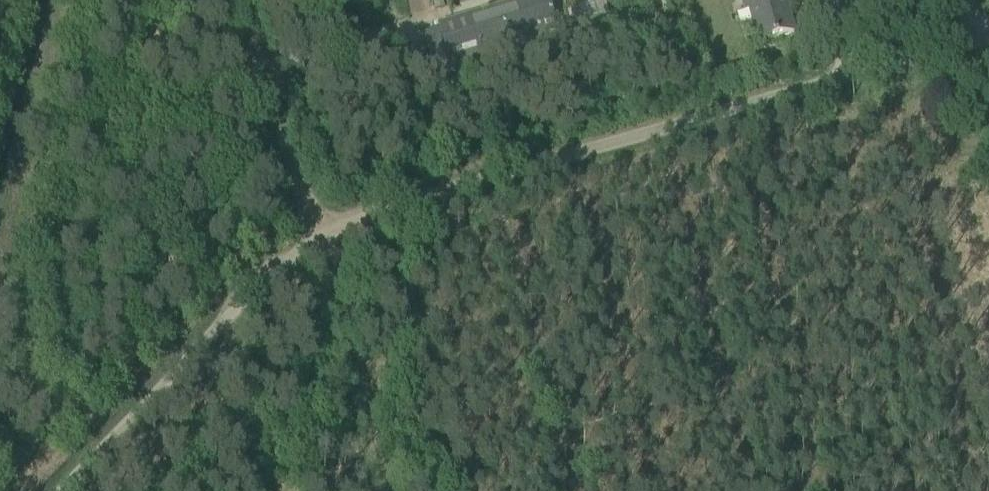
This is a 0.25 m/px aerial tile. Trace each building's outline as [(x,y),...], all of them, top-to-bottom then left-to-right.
[(522,53),(561,41),(548,0),(531,0),(515,5),(520,20),(523,30),(516,33),(522,53)] [(605,0),(567,12),(576,43),(615,31),(605,0)] [(760,43),(794,33),(785,0),(742,0),(745,11),(750,10),(760,43)] [(450,76),(484,65),(475,34),(520,20),(515,5),(436,31),(450,76)] [(520,20),(475,34),(484,65),(522,53),(516,33),(523,30),(520,20)]
